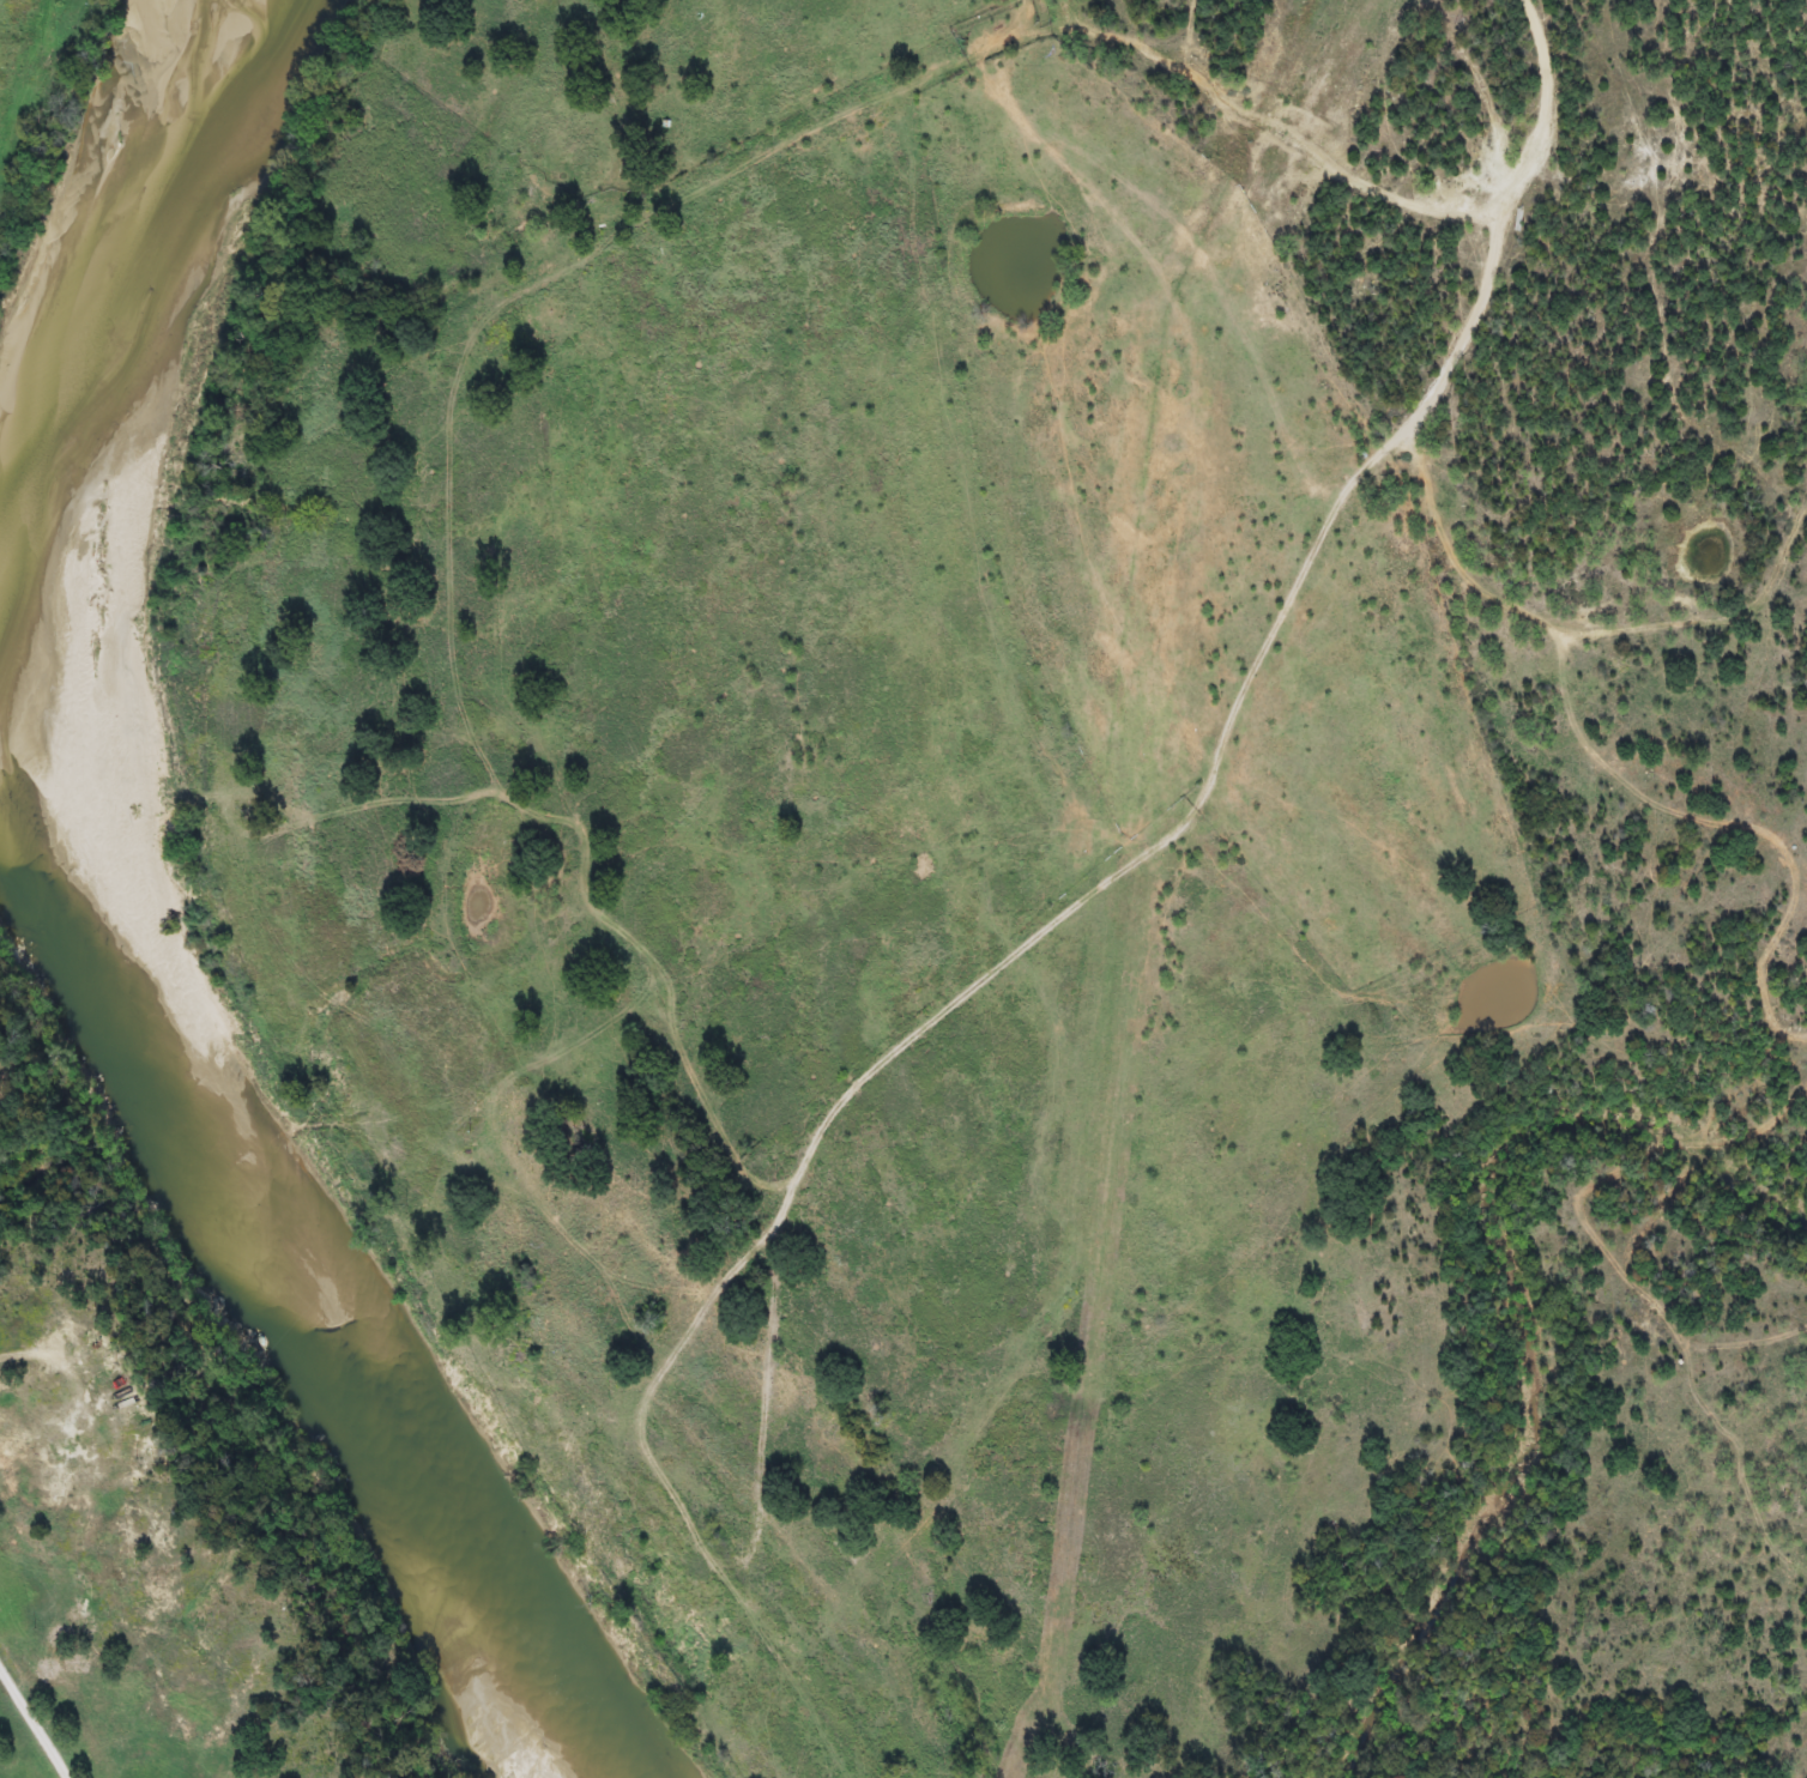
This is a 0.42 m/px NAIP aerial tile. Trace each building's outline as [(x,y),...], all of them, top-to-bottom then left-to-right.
[(67,1390),(75,1386),(80,1399),(72,1403),(67,1390)]
